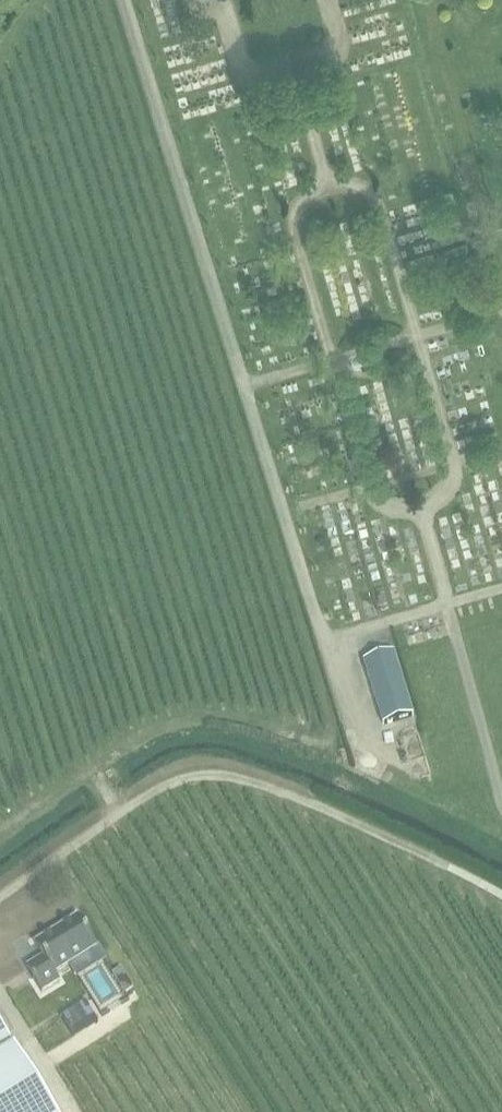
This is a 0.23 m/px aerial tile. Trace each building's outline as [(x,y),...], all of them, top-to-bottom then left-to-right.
[(406,43),(425,39),(422,28),(382,38),(386,57),(408,52),(406,43)] [(413,714),(394,651),(363,660),(383,723),(413,714)] [(41,992),(59,981),(55,973),(97,947),(79,917),(35,944),(43,957),(27,968),(41,992)] [(121,968),(112,973),(124,993),(133,988),(121,968)] [(85,1000),(60,1017),(68,1029),(69,1028),(93,1013),(85,1000)] [(14,1046),(0,1024),(0,1111),(55,1111),(14,1046)]
